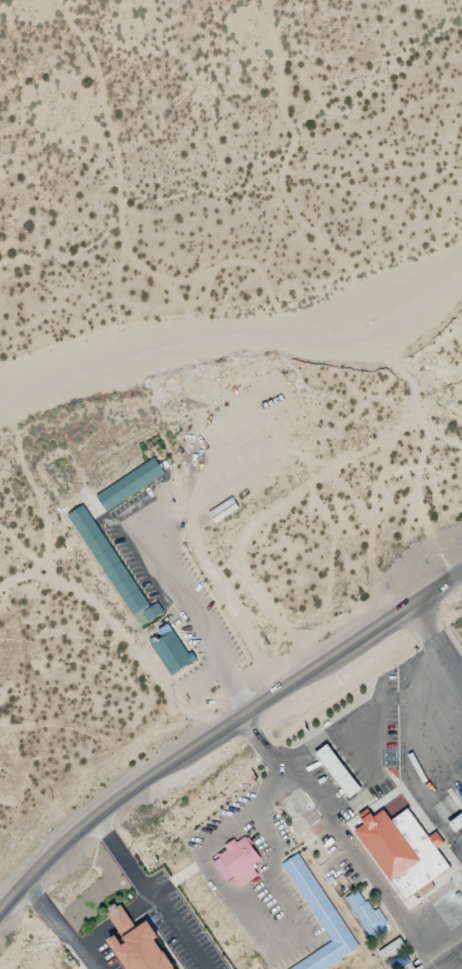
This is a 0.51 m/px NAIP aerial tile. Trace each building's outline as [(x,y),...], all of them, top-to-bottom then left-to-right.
[(96,494),(105,511),(166,477),(156,460),(96,494)] [(158,604),(149,609),(86,505),(69,515),(139,629),(164,613),(158,604)] [(197,661),(192,652),(188,655),(169,624),(159,631),(163,638),(152,646),(171,677),(197,661)] [(348,800),(361,791),(329,745),(316,753),(348,800)] [(356,831),(404,901),(451,869),(438,849),(445,844),(437,832),(428,838),(408,809),(391,821),(384,811),(373,818),(368,811),(359,817),(365,825),(356,831)] [(227,883),(234,877),(241,888),(259,876),(252,866),(261,860),(246,837),(236,844),(233,840),(224,847),(227,852),(213,862),(227,883)] [(290,968),(328,968),(359,950),(300,853),(283,864),(331,944),(290,968)] [(379,909),(372,913),(360,891),(347,898),(369,940),(390,929),(379,909)] [(128,968),(175,968),(156,939),(158,937),(148,921),(136,929),(120,903),(106,912),(119,934),(110,940),(128,968)] [(406,949),(400,939),(378,953),(384,962),(406,949)]
